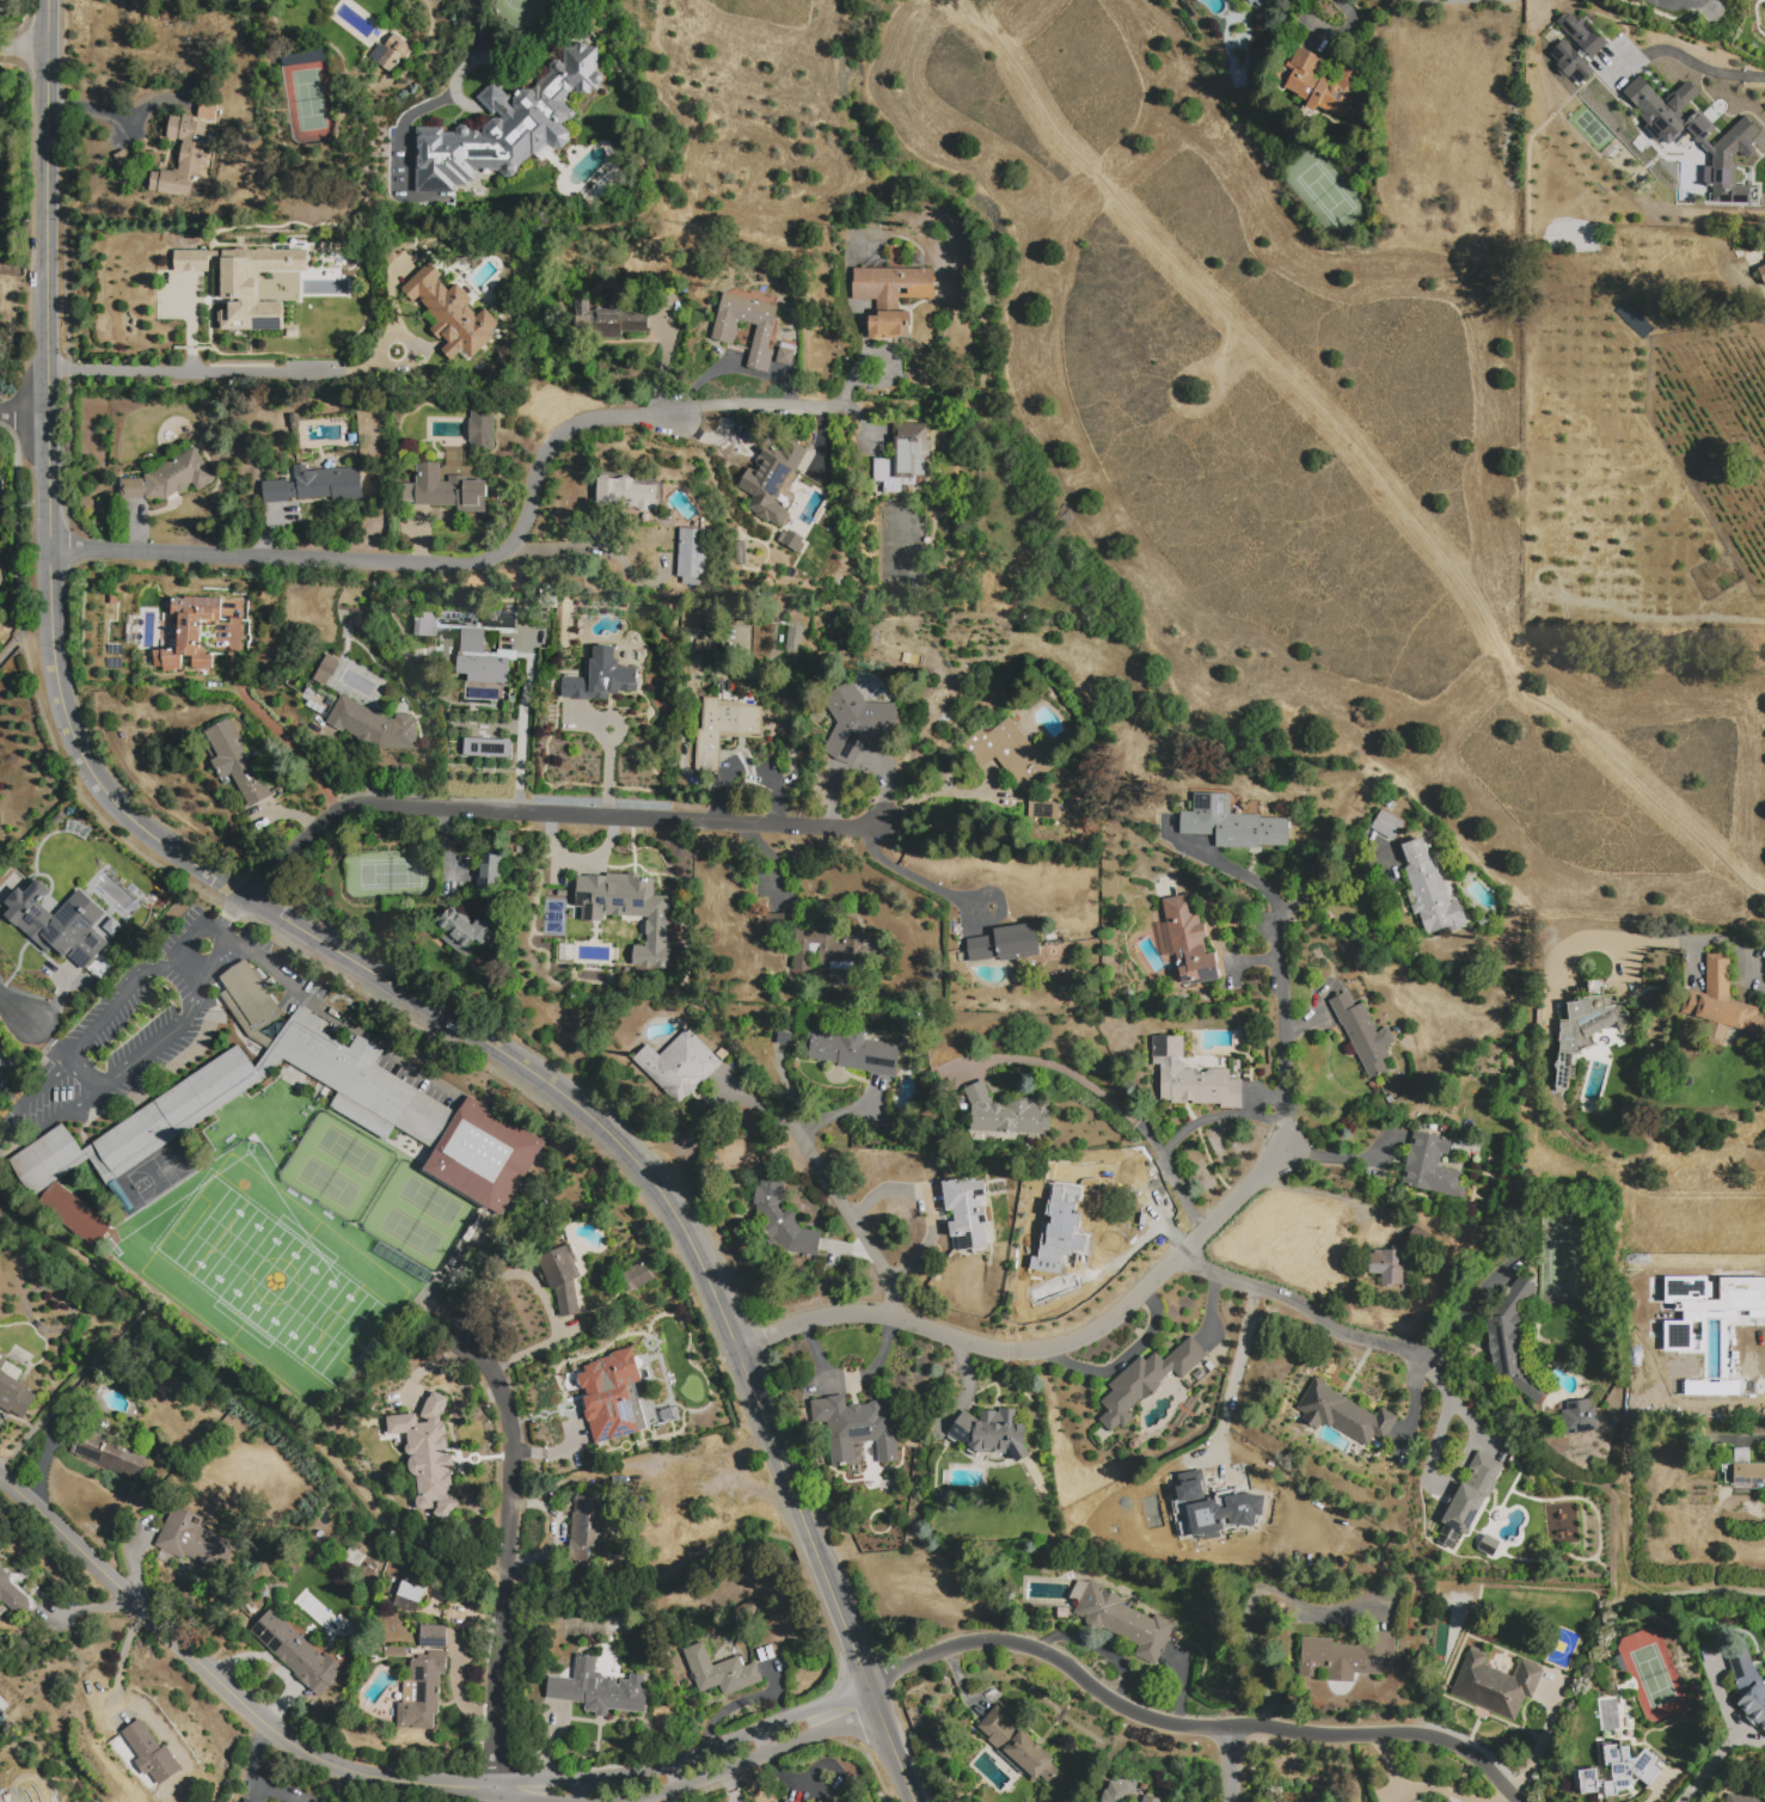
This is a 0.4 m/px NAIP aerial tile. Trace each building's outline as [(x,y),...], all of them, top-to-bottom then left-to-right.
[(1604,45),(1569,8),(1555,21),(1590,59),(1604,45)] [(394,33),(415,49),(405,62),(400,59),(390,73),(376,63),(388,48),(385,47),(394,33)] [(1593,71),(1562,40),(1547,55),(1578,86),(1593,71)] [(416,128),(445,128),(445,134),(455,134),(456,128),(460,125),(484,125),(484,118),(492,118),(492,115),(477,98),(495,81),(511,98),(514,97),(511,90),(532,90),(538,85),(538,82),(549,73),(549,65),(554,60),(564,60),(564,47),(597,47),(597,73),(602,73),(602,81),(599,85),(597,91),(592,91),(592,97),(568,96),(564,102),(575,111),(575,116),(571,121),(564,119),(564,127),(570,133),(570,141),(563,148),(554,148),(546,143),(531,158),(519,173),(515,177),(510,178),(505,177),(501,172),(476,171),(476,182),(468,182),(468,186),(455,186),(455,195),(415,195),(416,128)] [(1285,90),(1294,72),(1286,68),(1288,63),(1291,65),(1299,49),(1324,61),(1314,80),(1319,82),(1324,75),(1331,80),(1328,87),(1330,88),(1331,87),(1334,86),(1336,86),(1337,86),(1348,66),(1359,72),(1358,75),(1361,78),(1355,87),(1365,92),(1359,104),(1362,105),(1352,124),(1330,112),(1329,114),(1317,108),(1314,114),(1305,109),(1309,103),(1298,98),(1299,97),(1285,90)] [(1648,122),(1667,97),(1692,117),(1694,115),(1729,141),(1727,145),(1741,163),(1746,159),(1763,180),(1734,203),(1717,182),(1729,172),(1717,157),(1715,160),(1690,141),(1681,154),(1671,147),(1680,133),(1672,125),(1667,131),(1661,128),(1660,130),(1648,122)] [(1606,122),(1614,131),(1594,152),(1569,125),(1582,112),(1599,130),(1606,122)] [(148,191),(152,171),(161,173),(161,170),(173,171),(173,170),(179,171),(183,141),(166,139),(170,116),(183,118),(183,115),(195,116),(195,122),(207,123),(203,149),(209,151),(206,166),(201,165),(198,182),(191,180),(189,198),(148,191)] [(1619,165),(1602,147),(1612,139),(1629,155),(1619,165)] [(173,251),(308,250),(308,272),(259,272),(259,302),(283,302),(283,317),(252,317),(253,331),(220,331),(220,312),(228,312),(228,300),(220,301),(220,262),(209,262),(209,271),(173,271),(173,251)] [(429,262),(441,275),(436,280),(440,283),(441,282),(449,290),(458,283),(472,300),(467,305),(477,317),(485,308),(500,324),(490,333),(494,337),(467,362),(459,353),(451,361),(441,350),(449,343),(443,337),(440,341),(430,330),(439,321),(429,311),(430,309),(418,296),(412,301),(400,289),(429,262)] [(1757,269),(1764,265),(1764,286),(1764,287),(1757,269)] [(934,269),(934,299),(900,299),(900,312),(911,312),(911,336),(895,336),(895,339),(868,339),(869,317),(877,317),(877,300),(852,300),(852,282),(854,282),(854,269),(934,269)] [(723,293),(778,307),(767,349),(774,350),(768,373),(747,367),(758,325),(740,320),(734,344),(711,339),(723,293)] [(595,309),(649,311),(648,333),(621,332),(621,338),(595,338),(595,309)] [(779,347),(796,350),(792,366),(776,362),(779,347)] [(494,411),(492,450),(471,450),(471,411),(494,411)] [(893,423),(930,423),(931,474),(915,474),(917,485),(901,485),(901,492),(883,494),(883,480),(874,480),(872,459),(893,459),(893,423)] [(789,510),(780,527),(770,521),(768,523),(755,516),(756,514),(747,509),(753,497),(737,489),(748,466),(753,468),(766,443),(780,452),(786,439),(808,449),(796,473),(791,471),(774,503),(789,510)] [(196,446),(216,480),(197,492),(192,483),(166,499),(122,498),(121,479),(143,478),(196,446)] [(416,505),(416,503),(400,503),(400,483),(416,484),(416,462),(440,464),(440,482),(449,482),(449,476),(467,476),(467,482),(486,482),(486,498),(485,498),(484,511),(456,511),(456,507),(416,505)] [(360,467),(362,502),(333,503),(332,499),(299,502),(299,498),(289,498),(289,502),(264,503),(263,483),(288,482),(295,480),(294,465),(307,464),(307,470),(360,467)] [(596,504),(597,478),(619,480),(619,478),(635,479),(633,484),(657,486),(656,510),(652,509),(649,511),(642,511),(637,508),(596,504)] [(680,527),(709,529),(706,580),(701,578),(700,586),(682,584),(682,577),(676,577),(680,527)] [(222,597),(221,621),(203,620),(202,646),(207,646),(207,652),(214,652),(213,669),(192,668),(194,657),(182,656),(182,669),(164,672),(164,667),(153,667),(153,651),(161,649),(177,649),(178,615),(171,614),(172,596),(222,597)] [(441,612),(479,614),(478,627),(440,625),(441,612)] [(519,614),(517,630),(482,629),(483,612),(519,614)] [(437,614),(436,637),(419,636),(421,618),(423,618),(424,613),(437,614)] [(752,626),(752,666),(723,666),(724,626),(739,624),(752,626)] [(848,643),(847,625),(826,626),(827,644),(848,643)] [(460,652),(460,629),(484,630),(483,654),(460,652)] [(562,678),(589,679),(590,660),(593,660),(594,645),(597,646),(597,644),(615,644),(614,660),(620,660),(619,667),(638,668),(637,692),(618,691),(618,695),(607,694),(607,701),(571,700),(571,698),(562,698),(562,678)] [(310,678),(326,686),(339,660),(322,652),(310,678)] [(458,656),(509,658),(508,684),(467,681),(468,674),(456,673),(458,656)] [(838,723),(822,700),(832,692),(836,688),(844,685),(852,681),(866,704),(895,704),(895,737),(865,737),(851,765),(834,760),(822,750),(838,723)] [(342,694),(386,719),(394,719),(394,715),(412,716),(412,719),(418,721),(412,748),(380,749),(345,729),(343,733),(325,722),(342,694)] [(697,729),(700,730),(703,697),(718,698),(718,700),(741,703),(762,707),(761,741),(721,737),(718,772),(693,771),(697,729)] [(204,731),(231,718),(269,797),(247,808),(232,776),(222,780),(212,759),(216,755),(204,731)] [(468,729),(468,721),(488,722),(488,729),(468,729)] [(1024,796),(997,760),(981,772),(963,748),(986,731),(989,736),(1011,721),(1038,756),(1044,752),(1058,770),(1024,796)] [(465,738),(511,740),(510,758),(464,755),(465,738)] [(1139,790),(1152,790),(1152,799),(1138,798),(1139,790)] [(1179,834),(1181,813),(1193,813),(1194,793),(1230,795),(1230,814),(1260,815),(1260,819),(1288,819),(1288,846),(1258,845),(1258,848),(1215,847),(1215,835),(1179,834)] [(1393,803),(1389,809),(1384,807),(1389,799),(1393,803)] [(1028,801),(1027,817),(1054,818),(1055,802),(1028,801)] [(1392,842),(1390,841),(1389,842),(1369,830),(1381,809),(1403,822),(1392,842)] [(1402,845),(1422,838),(1418,829),(1428,823),(1436,839),(1427,844),(1433,859),(1435,858),(1451,903),(1457,901),(1459,907),(1463,906),(1467,920),(1464,921),(1466,926),(1448,933),(1446,927),(1427,934),(1420,914),(1415,915),(1405,890),(1411,888),(1405,869),(1409,868),(1402,845)] [(502,856),(501,889),(479,889),(479,854),(502,856)] [(577,876),(607,877),(607,874),(629,875),(629,874),(641,874),(641,878),(655,879),(654,896),(660,896),(670,896),(669,911),(667,911),(667,915),(669,917),(669,926),(667,926),(667,932),(668,932),(667,942),(666,942),(666,946),(672,948),(672,968),(632,967),(632,946),(645,946),(645,943),(646,943),(646,934),(639,934),(639,923),(620,921),(620,917),(606,915),(606,923),(582,921),(583,908),(576,908),(577,876)] [(2,914),(47,952),(50,949),(61,957),(65,955),(82,970),(108,942),(91,927),(104,913),(78,888),(51,915),(36,902),(48,890),(35,877),(23,891),(17,887),(2,902),(8,907),(2,914)] [(1220,980),(1182,987),(1177,966),(1166,968),(1158,921),(1165,920),(1162,900),(1195,894),(1201,924),(1205,924),(1207,937),(1203,938),(1206,955),(1214,954),(1220,980)] [(495,933),(484,945),(477,939),(468,950),(435,923),(443,913),(446,914),(453,906),(473,925),(478,920),(482,923),(484,919),(494,927),(490,930),(495,933)] [(765,924),(795,925),(795,914),(765,913),(765,924)] [(1478,918),(1490,918),(1490,928),(1478,928),(1478,918)] [(993,930),(1036,924),(1040,952),(968,962),(966,939),(994,936),(993,930)] [(863,932),(860,963),(829,962),(829,964),(819,964),(820,956),(811,955),(811,970),(793,969),(796,926),(834,928),(833,934),(839,936),(838,944),(845,944),(846,932),(863,932)] [(617,940),(617,966),(613,966),(613,972),(608,972),(608,966),(602,966),(602,972),(583,972),(583,966),(577,966),(577,968),(572,968),(572,964),(556,964),(556,939),(617,940)] [(1758,1015),(1764,1019),(1764,1040),(1763,1043),(1745,1031),(1727,1026),(1722,1047),(1708,1043),(1714,1023),(1692,1018),(1692,1017),(1679,1013),(1685,989),(1705,994),(1706,954),(1730,955),(1730,1000),(1759,1009),(1758,1015)] [(220,979),(227,988),(219,994),(250,1037),(283,1015),(245,961),(220,979)] [(1573,1055),(1571,1068),(1575,1068),(1575,1079),(1568,1079),(1567,1090),(1563,1090),(1563,1092),(1556,1091),(1558,1071),(1556,1071),(1556,1068),(1555,1068),(1555,1064),(1557,1064),(1557,1061),(1558,1061),(1561,1042),(1558,1042),(1559,1020),(1569,1020),(1567,1004),(1579,1003),(1579,999),(1588,998),(1587,981),(1602,979),(1604,995),(1617,994),(1618,1007),(1622,1005),(1632,1023),(1631,1025),(1629,1029),(1625,1030),(1622,1030),(1619,1029),(1616,1023),(1592,1035),(1597,1042),(1594,1044),(1592,1047),(1589,1047),(1586,1047),(1573,1055)] [(1201,992),(1209,992),(1211,1001),(1202,1003),(1201,992)] [(1369,1080),(1343,1025),(1341,1026),(1329,1000),(1348,992),(1355,1006),(1363,1003),(1377,1031),(1389,1026),(1396,1042),(1385,1047),(1390,1058),(1383,1061),(1387,1071),(1369,1080)] [(93,1144),(238,1044),(243,1054),(257,1066),(299,1006),(324,1020),(317,1030),(350,1048),(358,1035),(384,1049),(374,1065),(456,1114),(434,1151),(396,1126),(386,1142),(329,1110),(338,1093),(284,1060),(262,1080),(116,1178),(93,1144)] [(633,1060),(650,1043),(661,1053),(686,1026),(722,1061),(680,1104),(633,1060)] [(778,1030),(792,1032),(790,1046),(776,1043),(778,1030)] [(808,1060),(810,1044),(805,1043),(808,1030),(840,1036),(841,1030),(866,1034),(865,1040),(901,1047),(896,1077),(836,1067),(836,1065),(808,1060)] [(1152,1037),(1183,1037),(1183,1068),(1197,1068),(1200,1073),(1206,1073),(1209,1068),(1230,1068),(1230,1075),(1233,1075),(1233,1060),(1243,1060),(1243,1080),(1242,1080),(1242,1109),(1220,1109),(1220,1104),(1190,1104),(1190,1109),(1182,1109),(1182,1104),(1170,1104),(1170,1101),(1159,1101),(1159,1065),(1152,1065),(1152,1037)] [(721,1048),(729,1054),(723,1060),(716,1054),(721,1048)] [(994,1103),(1005,1104),(1005,1099),(1021,1101),(1021,1098),(1036,1099),(1036,1103),(1053,1104),(1050,1132),(1044,1132),(1044,1136),(969,1130),(972,1107),(963,1090),(983,1080),(994,1103)] [(423,1169),(434,1151),(456,1114),(467,1096),(544,1141),(500,1215),(423,1169)] [(6,1157),(60,1122),(85,1159),(30,1195),(6,1157)] [(1441,1126),(1450,1127),(1447,1135),(1440,1133),(1441,1126)] [(1414,1130),(1452,1140),(1448,1156),(1440,1154),(1438,1166),(1464,1173),(1460,1189),(1466,1191),(1464,1201),(1401,1187),(1414,1130)] [(942,1183),(985,1177),(988,1206),(983,1206),(986,1224),(991,1222),(994,1243),(987,1244),(988,1252),(970,1255),(970,1250),(952,1252),(948,1224),(954,1222),(952,1210),(946,1212),(942,1183)] [(786,1251),(777,1238),(772,1240),(762,1227),(766,1224),(764,1220),(756,1219),(758,1209),(755,1209),(756,1206),(753,1205),(756,1187),(759,1187),(760,1178),(787,1183),(784,1206),(786,1209),(795,1212),(795,1221),(801,1230),(822,1233),(819,1257),(786,1251)] [(1048,1179),(1068,1182),(1066,1200),(1092,1205),(1084,1261),(1038,1254),(1042,1236),(1053,1237),(1056,1215),(1043,1213),(1048,1179)] [(53,1182),(110,1225),(91,1249),(33,1206),(53,1182)] [(560,1318),(556,1288),(552,1289),(538,1257),(569,1244),(576,1259),(574,1261),(577,1268),(575,1269),(578,1279),(574,1281),(580,1316),(560,1318)] [(1391,1246),(1403,1246),(1402,1286),(1393,1285),(1392,1288),(1380,1287),(1381,1275),(1368,1274),(1369,1254),(1373,1254),(1373,1249),(1391,1250),(1391,1246)] [(621,1275),(643,1261),(654,1277),(633,1292),(621,1275)] [(1519,1313),(1528,1374),(1549,1387),(1538,1404),(1499,1379),(1495,1379),(1485,1318),(1490,1317),(1519,1276),(1537,1288),(1519,1313)] [(1718,1277),(1718,1299),(1706,1299),(1706,1277),(1664,1276),(1663,1303),(1673,1303),(1673,1311),(1682,1312),(1682,1321),(1663,1321),(1663,1351),(1700,1351),(1700,1333),(1691,1333),(1691,1320),(1704,1321),(1704,1378),(1719,1378),(1719,1313),(1748,1313),(1748,1321),(1763,1321),(1763,1313),(1764,1313),(1764,1277),(1718,1277)] [(1190,1336),(1207,1355),(1181,1379),(1173,1371),(1159,1383),(1159,1386),(1158,1389),(1156,1391),(1154,1393),(1151,1396),(1148,1397),(1146,1398),(1141,1398),(1127,1411),(1134,1418),(1123,1428),(1120,1424),(1110,1433),(1097,1417),(1105,1409),(1099,1402),(1111,1391),(1108,1385),(1142,1355),(1146,1361),(1157,1352),(1163,1360),(1190,1336)] [(648,1429),(595,1444),(589,1421),(587,1422),(582,1410),(586,1409),(582,1398),(587,1397),(584,1389),(581,1390),(576,1374),(584,1372),(583,1367),(589,1365),(589,1363),(597,1361),(596,1361),(609,1357),(609,1354),(631,1348),(641,1381),(633,1384),(648,1429)] [(23,1418),(0,1405),(0,1356),(24,1371),(19,1380),(26,1385),(24,1389),(36,1396),(23,1418)] [(1295,1410),(1316,1377),(1326,1384),(1325,1386),(1375,1416),(1381,1408),(1398,1417),(1384,1441),(1374,1436),(1365,1452),(1323,1427),(1319,1433),(1307,1426),(1311,1420),(1295,1410)] [(386,1417),(417,1414),(417,1417),(421,1416),(433,1391),(448,1398),(442,1417),(441,1417),(441,1422),(446,1421),(449,1448),(446,1448),(447,1455),(454,1454),(455,1469),(451,1469),(453,1487),(449,1487),(451,1495),(458,1500),(459,1504),(445,1522),(433,1524),(431,1509),(416,1510),(416,1509),(407,1510),(406,1498),(418,1497),(416,1476),(410,1472),(409,1463),(411,1458),(411,1455),(405,1452),(405,1444),(409,1444),(407,1435),(388,1436),(386,1417)] [(833,1466),(828,1423),(813,1424),(810,1400),(827,1399),(827,1397),(846,1396),(846,1406),(850,1406),(850,1405),(852,1404),(857,1403),(857,1404),(862,1404),(862,1405),(868,1405),(868,1404),(870,1404),(871,1402),(877,1402),(880,1403),(882,1403),(882,1409),(894,1408),(899,1460),(878,1463),(876,1441),(852,1444),(854,1465),(833,1466)] [(1564,1435),(1559,1412),(1567,1411),(1565,1403),(1589,1399),(1591,1406),(1594,1405),(1599,1429),(1564,1435)] [(1024,1446),(1030,1454),(1016,1463),(1011,1454),(979,1452),(976,1458),(967,1451),(969,1447),(966,1445),(964,1446),(957,1441),(956,1444),(946,1436),(949,1434),(948,1433),(963,1411),(980,1423),(980,1411),(999,1412),(999,1409),(1018,1410),(1017,1424),(1025,1424),(1024,1446)] [(69,1453),(81,1423),(147,1451),(135,1479),(69,1453)] [(1749,1464),(1764,1464),(1764,1489),(1749,1489),(1749,1488),(1734,1488),(1734,1485),(1732,1485),(1732,1482),(1724,1482),(1724,1472),(1722,1472),(1722,1464),(1732,1464),(1732,1448),(1749,1448),(1749,1464)] [(1466,1537),(1460,1533),(1455,1543),(1439,1534),(1444,1525),(1440,1522),(1461,1481),(1466,1483),(1472,1472),(1467,1470),(1478,1451),(1506,1466),(1466,1537)] [(1256,1522),(1258,1485),(1281,1487),(1279,1524),(1256,1522)] [(1176,1551),(1177,1524),(1182,1524),(1183,1508),(1181,1508),(1181,1487),(1207,1488),(1207,1494),(1209,1494),(1209,1498),(1207,1498),(1207,1506),(1213,1506),(1212,1521),(1222,1521),(1221,1544),(1205,1544),(1205,1552),(1176,1551)] [(603,1496),(601,1562),(569,1561),(571,1513),(574,1513),(575,1496),(603,1496)] [(154,1545),(174,1503),(204,1519),(200,1527),(235,1545),(221,1573),(186,1555),(183,1561),(154,1545)] [(2,1601),(0,1604),(0,1564),(13,1575),(12,1581),(33,1602),(19,1617),(2,1601)] [(404,1573),(428,1580),(417,1613),(393,1606),(404,1573)] [(1156,1667),(1134,1656),(1139,1647),(1073,1616),(1078,1604),(1068,1599),(1077,1581),(1090,1581),(1123,1596),(1120,1604),(1152,1619),(1154,1614),(1176,1625),(1156,1667)] [(270,1608),(324,1656),(327,1651),(342,1665),(315,1694),(247,1634),(270,1608)] [(421,1625),(448,1626),(447,1648),(419,1647),(421,1625)] [(1301,1638),(1332,1639),(1332,1644),(1360,1645),(1361,1630),(1391,1632),(1391,1637),(1396,1637),(1395,1659),(1384,1659),(1383,1675),(1358,1674),(1358,1683),(1326,1680),(1328,1669),(1319,1669),(1318,1678),(1300,1677),(1301,1638)] [(724,1698),(719,1686),(699,1694),(681,1650),(703,1641),(713,1666),(740,1655),(744,1667),(756,1662),(764,1680),(724,1698)] [(1763,1681),(1764,1684),(1764,1731),(1757,1723),(1754,1727),(1746,1720),(1748,1716),(1736,1704),(1741,1700),(1726,1648),(1746,1642),(1753,1667),(1758,1666),(1763,1681)] [(384,1656),(384,1647),(407,1648),(406,1657),(384,1656)] [(1450,1694),(1471,1647),(1490,1655),(1487,1665),(1512,1675),(1520,1656),(1545,1668),(1530,1700),(1525,1698),(1514,1723),(1450,1694)] [(446,1653),(446,1674),(440,1674),(440,1706),(434,1706),(433,1724),(430,1728),(406,1728),(398,1716),(398,1703),(402,1703),(403,1680),(410,1680),(411,1657),(428,1657),(428,1651),(446,1653)] [(545,1699),(547,1677),(572,1679),(576,1654),(596,1657),(594,1672),(600,1673),(603,1678),(630,1680),(630,1674),(648,1677),(643,1712),(607,1708),(606,1717),(595,1716),(595,1712),(583,1711),(584,1705),(545,1699)] [(986,1741),(989,1739),(976,1728),(997,1705),(1012,1720),(1011,1721),(1054,1760),(1052,1763),(1059,1770),(1047,1783),(1040,1777),(1032,1784),(986,1741)] [(166,1746),(182,1769),(158,1785),(149,1773),(145,1777),(116,1735),(140,1718),(163,1749),(166,1746)] [(1638,1779),(1636,1783),(1634,1785),(1631,1788),(1628,1790),(1624,1791),(1619,1792),(1617,1792),(1618,1797),(1599,1800),(1598,1794),(1581,1796),(1580,1790),(1576,1790),(1573,1770),(1597,1766),(1598,1779),(1610,1778),(1608,1769),(1605,1769),(1601,1746),(1622,1743),(1622,1746),(1629,1745),(1631,1758),(1637,1758),(1646,1748),(1660,1761),(1656,1766),(1662,1771),(1648,1788),(1638,1779)] [(1135,1784),(1105,1780),(1102,1801),(1126,1801),(1128,1793),(1134,1793),(1135,1784)] [(1761,1801),(1726,1801),(1728,1794),(1734,1795),(1735,1789),(1752,1792),(1751,1798),(1761,1801)] [(1163,1799),(1138,1794),(1137,1801),(1162,1801),(1163,1799)]
